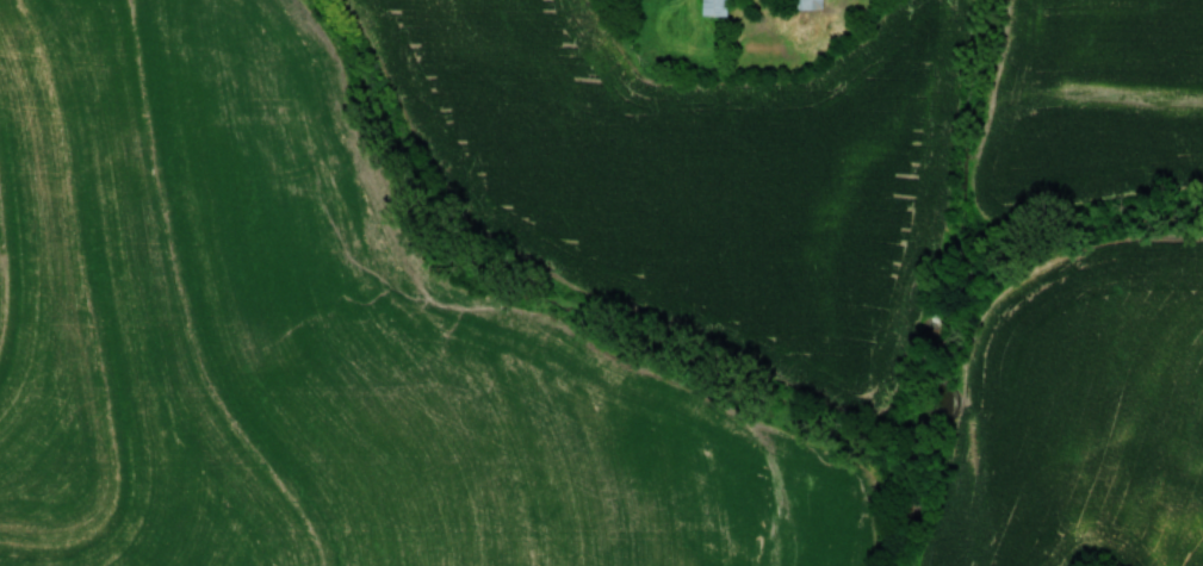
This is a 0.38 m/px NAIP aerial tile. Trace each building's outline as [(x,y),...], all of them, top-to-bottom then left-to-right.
[(722,14),(723,0),(698,0),(698,14),(722,14)] [(820,0),(780,0),(780,8),(820,8),(820,0)]
